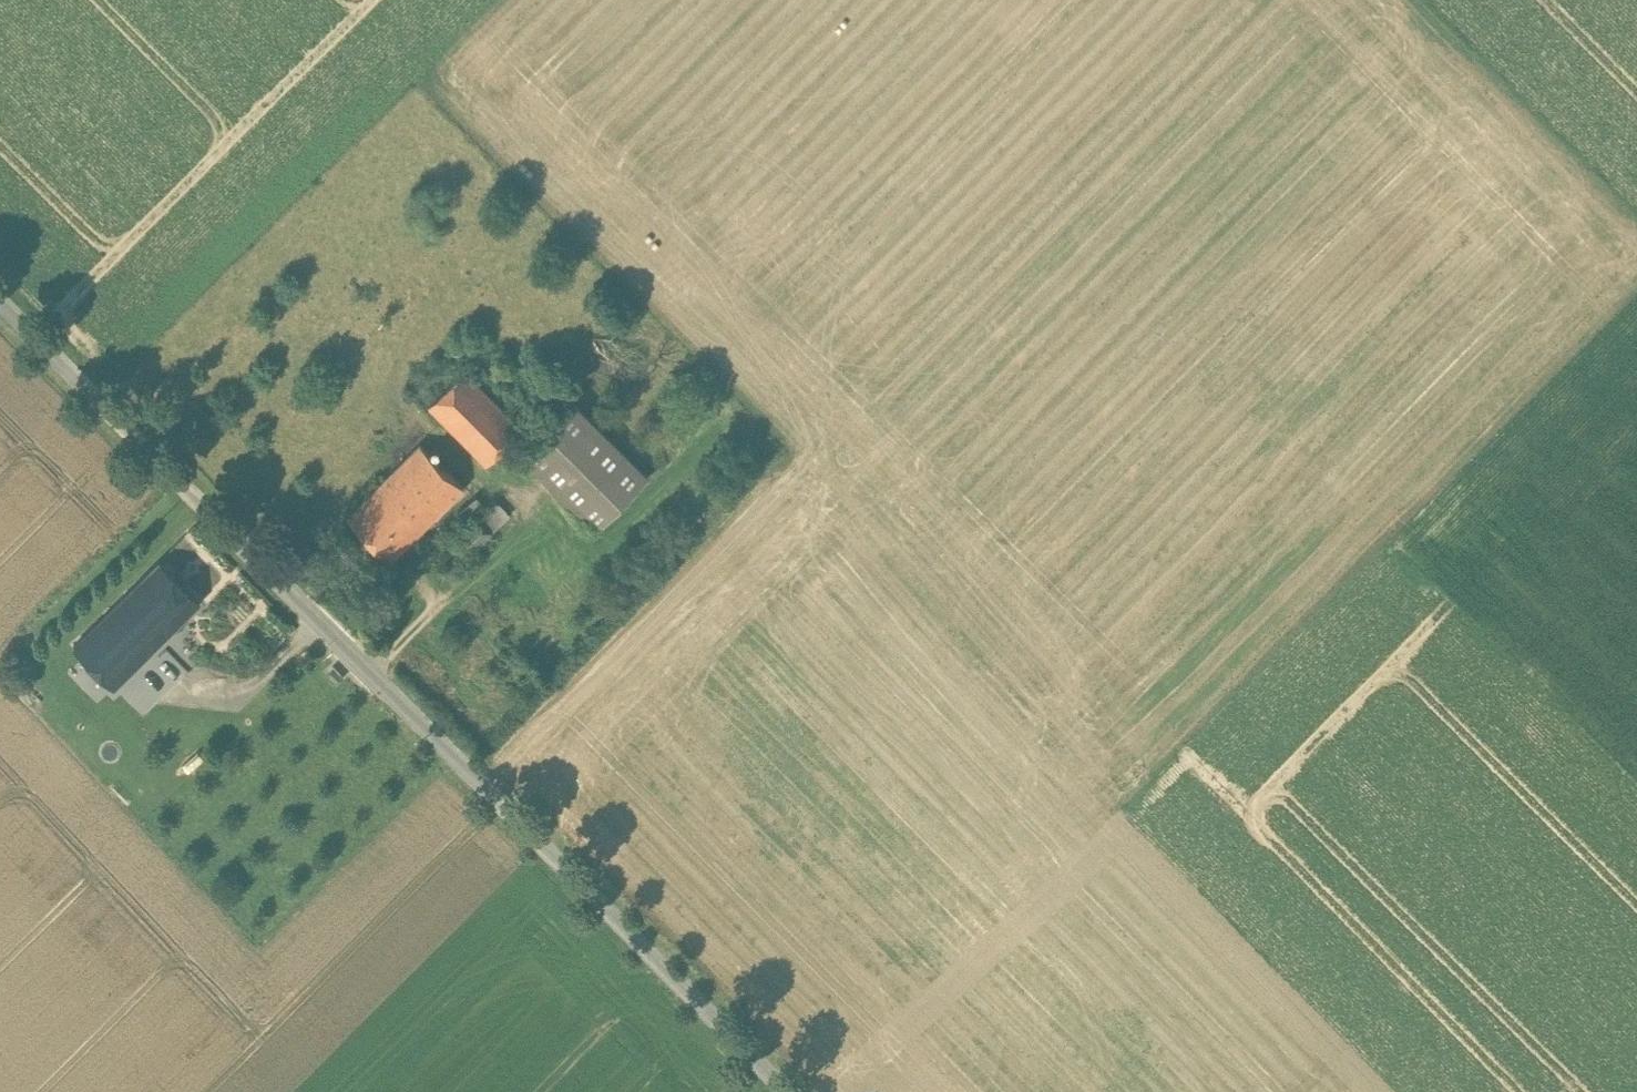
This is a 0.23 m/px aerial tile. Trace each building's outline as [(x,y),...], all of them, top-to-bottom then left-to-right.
[(521,429),(464,371),(428,407),(486,465),(521,429)] [(648,477),(573,402),(520,455),(595,531),(648,477)] [(464,487),(420,443),(380,483),(424,526),(464,487)] [(424,526),(380,483),(347,516),(390,560),(424,526)] [(510,515),(496,502),(478,520),(491,533),(510,515)] [(159,560),(112,607),(124,619),(129,615),(157,643),(200,601),(159,560)] [(112,607),(73,645),(114,686),(157,643),(129,615),(124,619),(112,607)]
